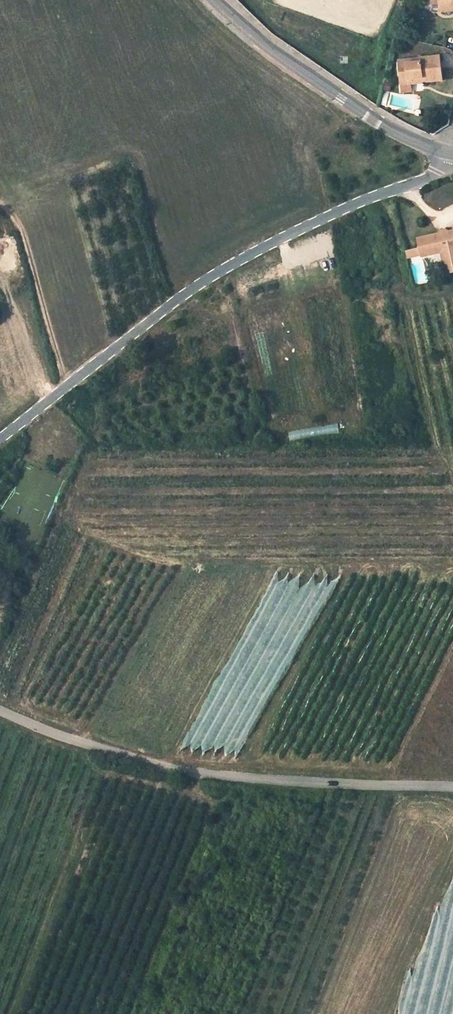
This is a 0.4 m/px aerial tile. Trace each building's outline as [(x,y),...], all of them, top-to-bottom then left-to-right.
[(434,2),(441,2),(441,3),(441,11),(452,10),(452,0),(434,0),(434,2)] [(443,80),(440,57),(400,62),(402,81),(411,80),(411,84),(420,83),(420,81),(425,80),(425,82),(443,80)] [(438,234),(418,239),(420,248),(415,249),(417,257),(418,258),(441,253),(447,275),(452,273),(452,230),(448,232),(446,234),(441,236),(438,234)] [(417,257),(415,249),(406,252),(409,260),(418,258),(417,257)]
